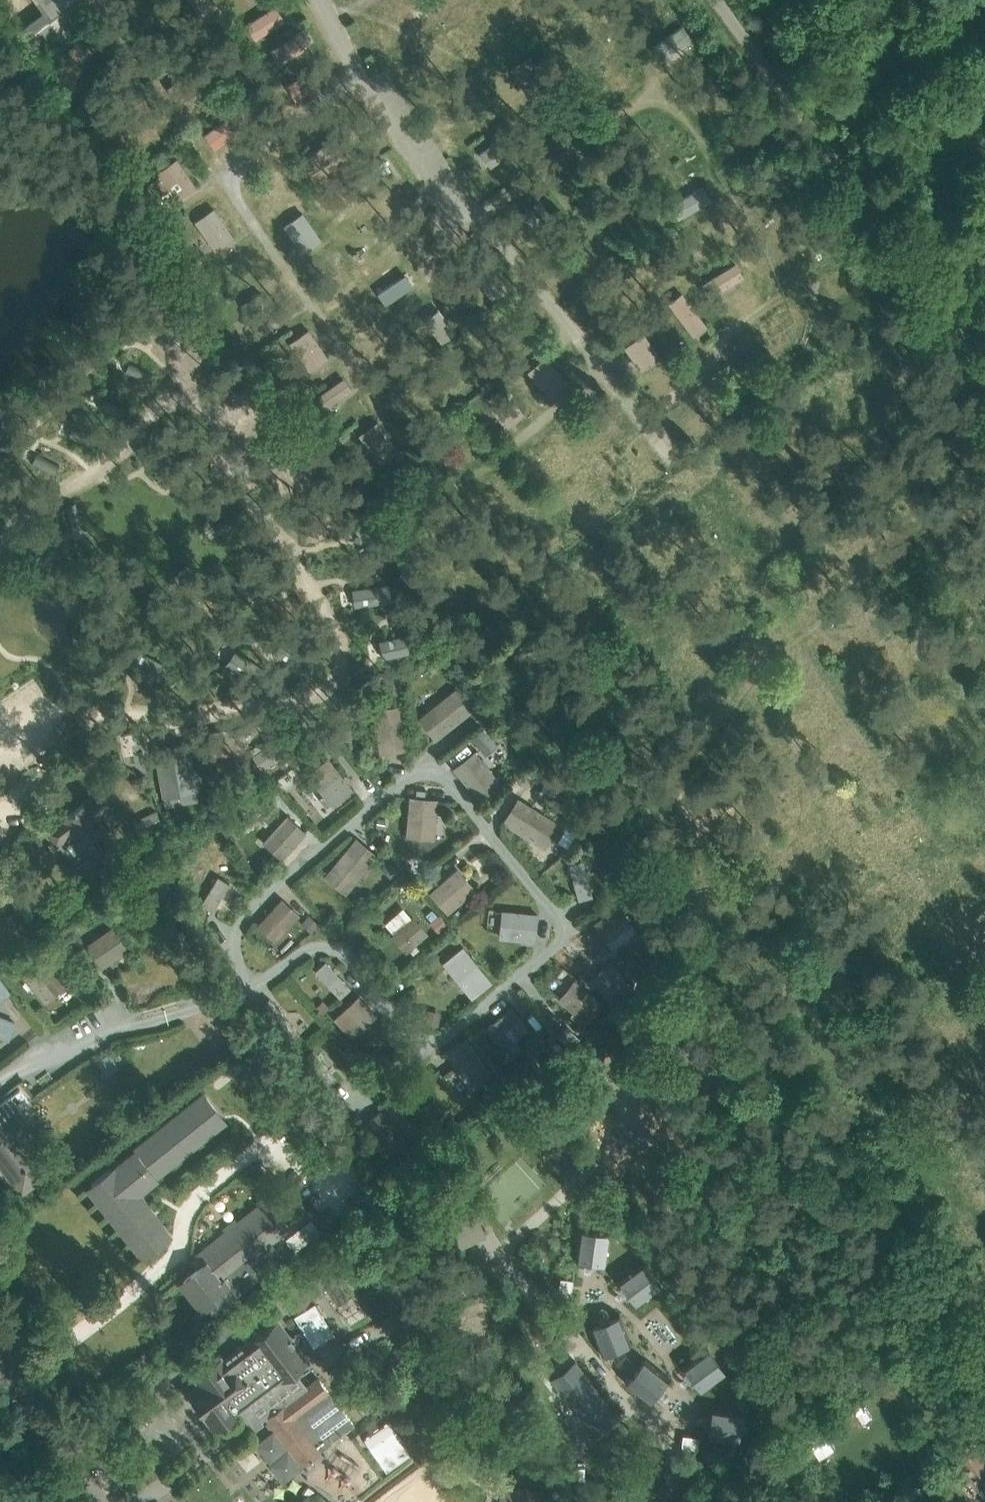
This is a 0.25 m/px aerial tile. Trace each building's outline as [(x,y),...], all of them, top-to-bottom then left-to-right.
[(112,0),(35,0),(66,38),(112,0)] [(212,23),(224,12),(213,0),(192,0),(212,23)] [(246,14),(265,1),(264,0),(236,0),(246,14)] [(652,0),(625,0),(635,13),(652,0)] [(252,39),(284,21),(275,4),(243,22),(252,39)] [(63,75),(92,51),(82,39),(53,63),(63,75)] [(195,131),(209,154),(240,134),(226,111),(195,131)] [(158,173),(177,199),(196,185),(177,159),(158,173)] [(383,159),(357,178),(364,188),(390,170),(383,159)] [(675,219),(710,200),(701,183),(666,202),(675,219)] [(346,188),(333,194),(342,212),(354,206),(346,188)] [(184,223),(193,236),(214,223),(221,233),(233,225),(218,201),(184,223)] [(308,221),(299,227),(294,218),(284,225),(302,251),(320,239),(308,221)] [(706,294),(741,278),(734,262),(698,278),(706,294)] [(380,283),(394,302),(421,282),(406,263),(380,283)] [(687,327),(700,318),(680,289),(667,298),(687,327)] [(338,311),(353,300),(346,290),(331,302),(338,311)] [(289,342),(309,370),(328,357),(308,329),(289,342)] [(623,342),(639,368),(659,355),(643,330),(623,342)] [(524,368),(546,394),(564,379),(542,353),(524,368)] [(129,364),(125,372),(147,381),(151,373),(129,364)] [(312,399),(320,412),(352,390),(343,378),(312,399)] [(486,400),(501,425),(521,413),(506,388),(486,400)] [(299,454),(259,399),(246,408),(238,397),(225,407),(274,473),(299,454)] [(107,399),(104,408),(126,417),(129,408),(107,399)] [(375,458),(380,465),(399,450),(377,421),(358,435),(364,443),(357,449),(368,463),(375,458)] [(73,428),(69,437),(91,446),(95,437),(73,428)] [(36,455),(32,463),(53,474),(57,466),(36,455)] [(542,457),(533,463),(545,479),(553,473),(542,457)] [(5,507),(10,500),(0,492),(0,504),(5,507)] [(322,498),(305,510),(325,538),(342,526),(322,498)] [(76,501),(66,502),(67,525),(77,525),(76,501)] [(237,517),(216,527),(220,536),(241,525),(237,517)] [(283,569),(245,577),(248,592),(286,584),(283,569)] [(9,613),(0,601),(0,620),(9,613)] [(284,641),(276,653),(306,672),(313,660),(284,641)] [(130,646),(124,659),(156,674),(162,661),(130,646)] [(234,650),(226,662),(238,669),(255,680),(263,669),(249,660),(239,653),(234,650)] [(403,682),(391,683),(393,699),(405,698),(403,682)] [(435,740),(475,708),(457,686),(417,718),(435,740)] [(372,710),(374,723),(379,754),(408,749),(401,705),(372,710)] [(479,708),(472,714),(479,724),(487,718),(479,708)] [(487,721),(480,728),(489,738),(496,731),(487,721)] [(230,729),(210,732),(213,753),(234,749),(230,729)] [(187,740),(156,745),(165,805),(197,800),(187,740)] [(336,742),(326,749),(333,758),(342,751),(336,742)] [(477,800),(500,782),(474,749),(450,768),(477,800)] [(306,775),(331,806),(352,789),(328,758),(306,775)] [(520,773),(515,782),(530,790),(535,781),(520,773)] [(48,832),(57,845),(72,833),(93,863),(118,845),(97,816),(116,803),(103,785),(61,817),(63,821),(48,832)] [(274,789),(264,797),(270,804),(279,795),(274,789)] [(404,836),(433,839),(437,798),(408,796),(404,836)] [(544,848),(560,823),(517,797),(502,821),(544,848)] [(156,809),(134,819),(140,833),(162,824),(156,809)] [(261,842),(281,859),(305,831),(286,813),(261,842)] [(376,817),(375,827),(385,829),(386,819),(376,817)] [(345,894),(377,853),(355,836),(322,876),(345,894)] [(389,859),(380,866),(390,879),(399,871),(389,859)] [(578,900),(593,895),(583,860),(568,865),(578,900)] [(447,913),(476,888),(457,867),(428,892),(447,913)] [(201,904),(213,911),(229,883),(217,876),(201,904)] [(427,877),(419,883),(425,891),(433,884),(427,877)] [(184,881),(176,887),(185,898),(193,892),(184,881)] [(603,881),(594,886),(600,896),(609,891),(603,881)] [(255,926),(274,943),(299,914),(281,897),(255,926)] [(607,942),(632,924),(617,905),(593,923),(607,942)] [(500,909),(497,937),(535,941),(538,913),(500,909)] [(979,949),(984,944),(984,916),(979,909),(959,926),(979,949)] [(309,914),(301,922),(311,932),(319,923),(309,914)] [(389,936),(405,953),(428,933),(413,915),(389,936)] [(85,945),(101,968),(129,950),(112,926),(85,945)] [(74,928),(64,935),(73,948),(83,941),(74,928)] [(59,941),(51,946),(58,958),(66,952),(59,941)] [(470,998),(491,981),(462,945),(441,962),(470,998)] [(660,956),(653,961),(661,972),(668,967),(660,956)] [(21,975),(45,1003),(67,985),(43,957),(21,975)] [(493,959),(491,972),(501,973),(503,961),(493,959)] [(314,971),(339,997),(350,987),(326,960),(314,971)] [(610,1005),(632,987),(611,960),(589,978),(610,1005)] [(558,999),(586,1021),(602,1001),(574,978),(558,999)] [(455,1006),(466,998),(451,979),(441,987),(455,1006)] [(351,1038),(376,1015),(358,995),(333,1018),(351,1038)] [(322,1000),(315,1007),(322,1015),(330,1007),(322,1000)] [(501,1049),(527,1028),(511,1007),(485,1028),(501,1049)] [(427,1010),(425,1025),(439,1026),(441,1012),(427,1010)] [(8,1039),(15,1022),(0,1016),(0,1036),(8,1039)] [(567,1029),(558,1036),(566,1047),(575,1040),(567,1029)] [(472,1090),(493,1074),(465,1037),(444,1053),(472,1090)] [(301,1058),(323,1084),(335,1075),(313,1049),(301,1058)] [(496,1077),(486,1086),(495,1097),(505,1089),(496,1077)] [(1,1154),(0,1155),(0,1163),(21,1191),(37,1179),(44,1174),(16,1137),(30,1126),(18,1109),(28,1101),(19,1089),(0,1103),(0,1153),(1,1154)] [(203,1091),(134,1147),(84,1187),(141,1257),(173,1232),(141,1192),(227,1122),(203,1091)] [(408,1141),(382,1109),(374,1115),(367,1121),(393,1153),(408,1141)] [(558,1126),(565,1121),(558,1111),(551,1116),(558,1126)] [(547,1120),(537,1127),(544,1136),(553,1129),(547,1120)] [(236,1223),(235,1222),(226,1230),(227,1231),(198,1254),(204,1262),(183,1279),(204,1306),(217,1297),(223,1305),(239,1293),(283,1257),(270,1241),(287,1227),(265,1200),(236,1223)] [(579,1227),(574,1259),(606,1263),(610,1232),(579,1227)] [(333,1280),(319,1288),(334,1312),(349,1302),(339,1286),(349,1280),(361,1301),(403,1276),(391,1255),(389,1256),(383,1246),(342,1269),(343,1270),(331,1277),(333,1280)] [(642,1260),(617,1279),(636,1304),(661,1285),(642,1260)] [(298,1275),(283,1284),(299,1312),(294,1315),(313,1346),(335,1333),(315,1302),(314,1303),(305,1287),(314,1281),(309,1273),(300,1279),(298,1275)] [(619,1313),(590,1325),(601,1355),(631,1343),(619,1313)] [(199,1386),(188,1395),(202,1414),(201,1414),(213,1431),(239,1411),(240,1412),(310,1360),(277,1316),(224,1356),(220,1351),(191,1375),(199,1386)] [(707,1346),(682,1365),(701,1390),(726,1371),(707,1346)] [(643,1357),(624,1382),(649,1401),(668,1377),(643,1357)] [(574,1360),(550,1378),(593,1435),(617,1417),(574,1360)] [(266,1419),(302,1466),(355,1425),(319,1378),(266,1419)] [(711,1406),(707,1437),(738,1442),(742,1411),(711,1406)] [(858,1432),(870,1422),(857,1408),(846,1418),(858,1432)] [(363,1437),(380,1463),(406,1444),(389,1419),(363,1437)] [(954,1452),(984,1495),(984,1447),(977,1436),(954,1452)]
